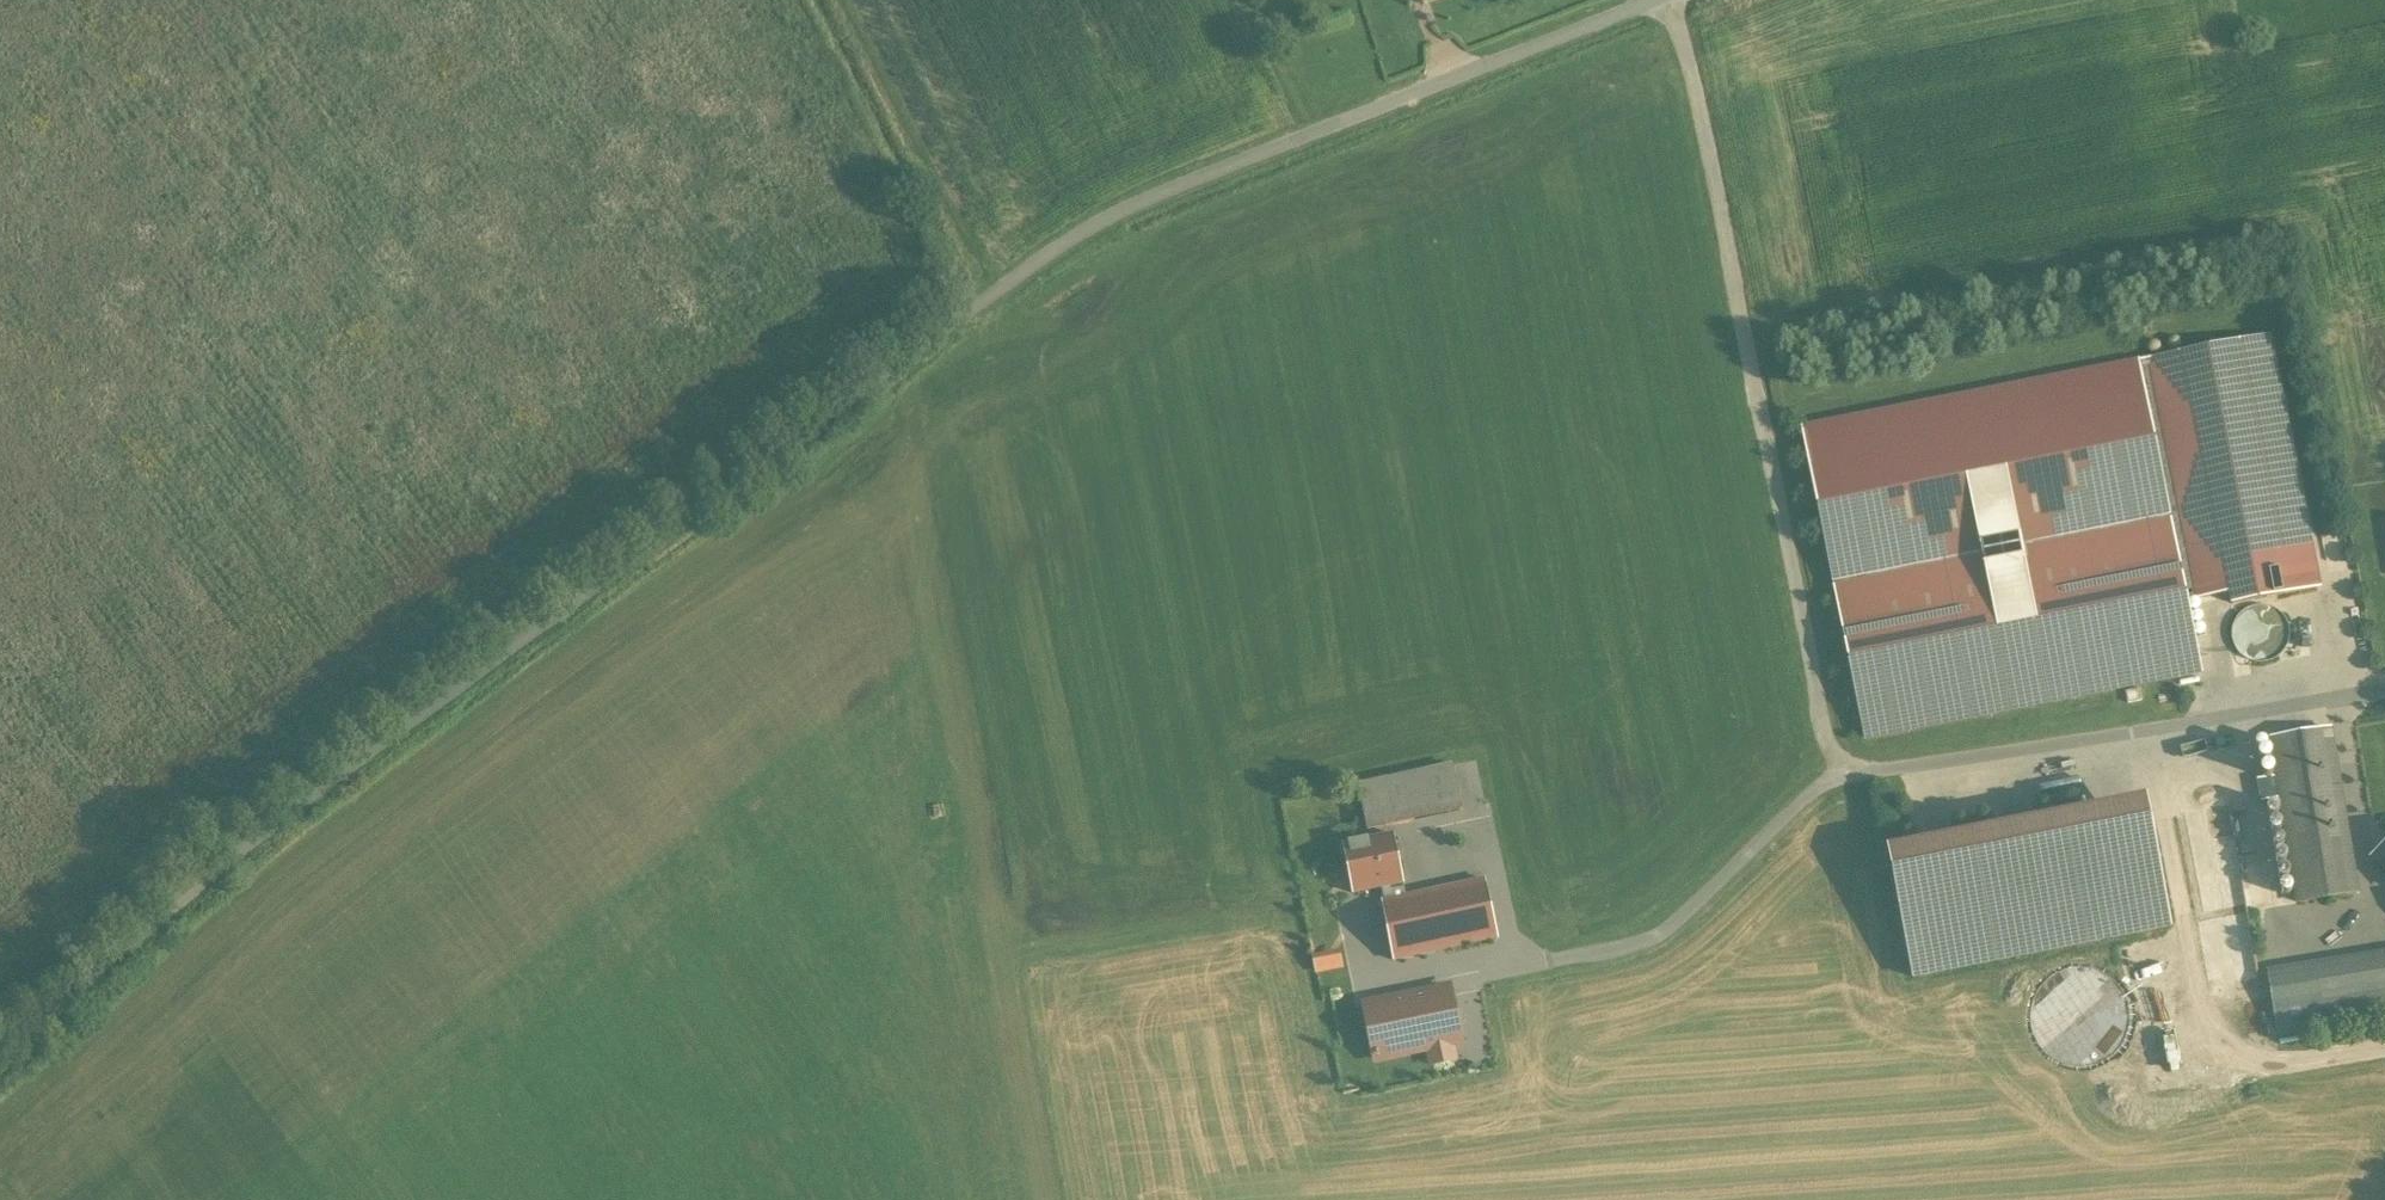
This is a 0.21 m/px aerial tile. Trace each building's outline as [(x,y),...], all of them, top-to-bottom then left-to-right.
[(2168,515),(2185,600),(2226,592),(2228,604),(2318,586),(2266,336),(2137,362),(2168,515)] [(2185,600),(2168,515),(2137,362),(1804,429),(1834,582),(1866,738),(2199,671),(2185,600)] [(2372,486),(2373,510),(2384,509),(2384,485),(2372,486)] [(2285,650),(2288,638),(2285,626),(2278,617),(2268,610),(2256,608),(2244,611),(2234,617),(2228,627),(2226,639),(2228,651),(2235,661),(2245,667),(2257,669),(2269,667),(2279,660),(2285,650)] [(2328,728),(2271,737),(2278,777),(2258,780),(2261,803),(2281,800),(2298,903),(2356,893),(2328,728)] [(2144,798),(1888,849),(1913,977),(2169,926),(2144,798)] [(1393,835),(1342,846),(1352,893),(1382,888),(1403,883),(1393,835)] [(2368,858),(2384,876),(2384,842),(2368,858)] [(1385,902),(1382,902),(1394,960),(1497,939),(1484,881),(1406,897),(1385,902)] [(1382,888),(1385,902),(1406,897),(1403,883),(1382,888)] [(1341,949),(1313,953),(1315,972),(1344,968),(1341,949)] [(2262,970),(2271,1032),(2384,1017),(2384,953),(2262,970)] [(1449,988),(1363,1006),(1374,1060),(1427,1049),(1430,1065),(1455,1060),(1452,1044),(1460,1042),(1449,988)]
